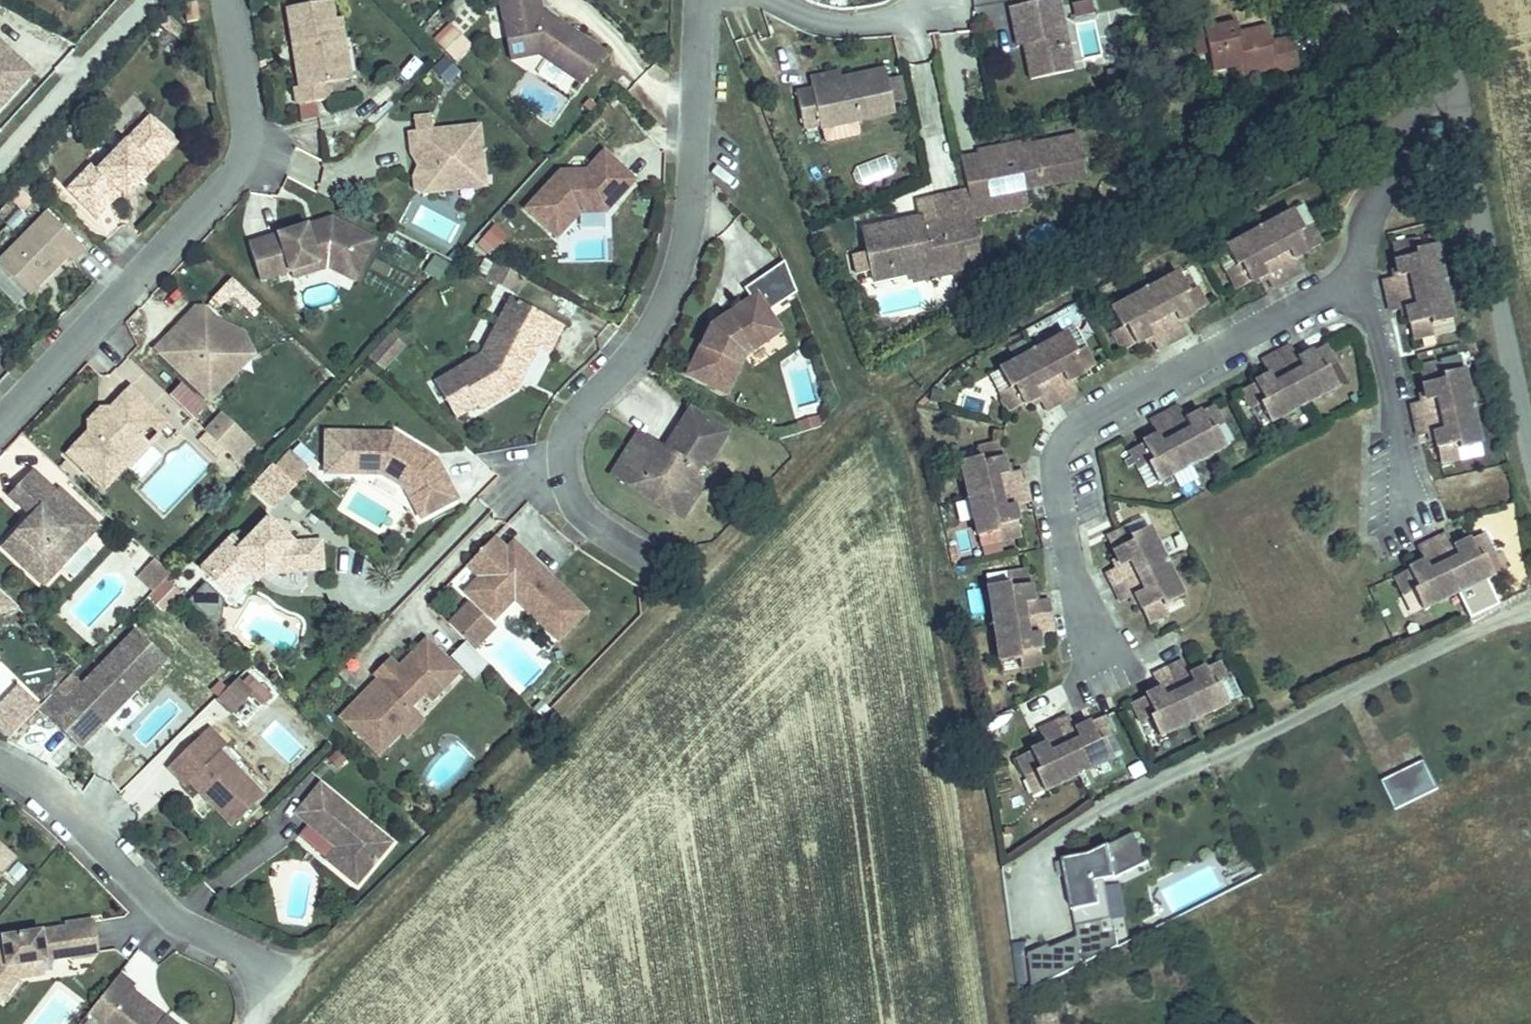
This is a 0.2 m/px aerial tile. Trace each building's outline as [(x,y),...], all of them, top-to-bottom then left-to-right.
[(331,0),(286,0),(292,38),(299,37),(306,77),(298,78),(293,79),(296,96),(328,91),(325,75),(342,73),(333,11),(331,0)] [(533,0),(494,0),(493,0),(503,58),(530,53),(573,83),(595,51),(549,18),(546,22),(540,17),(539,11),(535,12),(533,0)] [(1015,22),(1025,81),(1065,74),(1052,0),(1027,0),(1004,4),(1007,23),(1015,22)] [(333,11),(342,73),(350,71),(340,10),(333,11)] [(549,18),(539,11),(540,17),(546,22),(549,18)] [(1243,37),(1241,27),(1211,30),(1214,50),(1216,73),(1247,69),(1248,77),(1278,73),(1279,78),(1298,75),(1295,43),(1277,45),(1276,32),(1243,37)] [(1203,52),(1214,50),(1211,30),(1201,31),(1203,52)] [(441,32),(429,43),(440,54),(444,58),(456,47),(441,32)] [(299,37),(292,38),(298,78),(306,77),(299,37)] [(36,73),(0,41),(0,113),(36,73)] [(806,80),(791,85),(799,119),(816,116),(819,123),(884,105),(872,54),(806,71),(806,80)] [(439,56),(430,70),(449,82),(458,68),(439,56)] [(316,101),(295,103),(297,119),(317,118),(316,101)] [(64,181),(93,210),(118,185),(122,190),(136,175),(150,161),(145,155),(169,131),(146,108),(94,161),(88,156),(64,181)] [(480,164),(475,117),(428,122),(413,124),(405,125),(407,144),(414,143),(415,158),(420,158),(421,168),(417,173),(418,185),(447,182),(452,177),(452,170),(465,169),(465,165),(480,164)] [(856,122),(822,128),(824,139),(858,132),(856,122)] [(174,135),(169,131),(145,155),(150,161),(174,135)] [(1072,141),(973,158),(979,204),(1079,186),(1072,141)] [(581,168),(555,168),(521,204),(551,233),(574,210),(600,209),(600,203),(605,198),(608,201),(630,178),(599,149),(581,168)] [(890,155),(852,166),(857,184),(895,173),(890,155)] [(452,177),(447,182),(481,178),(480,164),(465,165),(465,169),(452,170),(452,177)] [(141,180),(136,175),(122,190),(127,194),(141,180)] [(1339,196),(1355,187),(1350,178),(1333,187),(1339,196)] [(454,192),(430,192),(430,204),(413,204),(414,236),(455,236),(454,192)] [(41,204),(0,246),(0,264),(23,287),(61,248),(66,253),(78,241),(41,204)] [(303,222),(247,240),(257,277),(286,267),(314,258),(324,263),(350,276),(371,235),(329,214),(311,219),(313,226),(306,229),(303,222)] [(861,278),(900,272),(935,264),(935,251),(951,248),(967,245),(962,215),(897,226),(895,217),(853,223),(861,278)] [(311,219),(303,222),(306,229),(313,226),(311,219)] [(1288,222),(1224,259),(1233,276),(1225,281),(1236,299),(1262,285),(1269,298),(1298,282),(1290,269),(1316,254),(1306,235),(1298,240),(1288,222)] [(951,248),(935,251),(935,264),(937,276),(953,273),(951,248)] [(1446,326),(1428,254),(1409,259),(1406,250),(1385,255),(1392,284),(1378,288),(1386,319),(1401,316),(1408,345),(1429,340),(1426,331),(1446,326)] [(420,270),(436,280),(446,262),(430,252),(420,270)] [(314,258),(286,267),(288,274),(324,263),(314,258)] [(517,289),(522,272),(483,260),(478,276),(517,289)] [(903,283),(937,276),(935,264),(900,272),(903,283)] [(757,277),(739,290),(744,298),(713,318),(715,321),(708,326),(703,324),(679,372),(717,392),(737,354),(761,338),(749,319),(761,311),(774,302),(757,277)] [(1175,285),(1111,322),(1121,340),(1113,344),(1124,363),(1150,348),(1158,360),(1186,344),(1178,331),(1204,316),(1193,297),(1185,302),(1175,285)] [(182,325),(174,318),(152,340),(206,392),(234,363),(227,356),(238,345),(212,320),(218,315),(201,299),(192,307),(192,315),(182,325)] [(192,307),(201,299),(191,299),(174,318),(182,325),(192,315),(192,307)] [(471,404),(508,383),(510,379),(505,376),(509,369),(513,372),(530,343),(540,348),(555,321),(522,303),(508,330),(499,325),(482,355),(475,359),(471,351),(427,377),(447,412),(468,400),(471,404)] [(773,330),(761,311),(749,319),(761,338),(773,330)] [(227,356),(234,363),(250,346),(239,324),(218,315),(212,320),(238,345),(227,356)] [(715,321),(713,318),(703,324),(708,326),(715,321)] [(499,325),(490,320),(471,351),(475,359),(482,355),(499,325)] [(389,331),(367,357),(383,370),(404,344),(389,331)] [(1067,346),(1003,383),(1013,400),(1005,404),(1016,423),(1041,408),(1049,421),(1077,405),(1070,392),(1095,377),(1085,358),(1077,363),(1067,346)] [(1269,430),(1334,393),(1324,376),(1332,372),(1322,353),(1295,368),(1288,355),(1260,370),(1267,384),(1241,399),(1251,417),(1259,413),(1269,430)] [(513,372),(509,369),(505,376),(510,379),(513,372)] [(1475,447),(1457,375),(1438,380),(1436,371),(1415,376),(1422,405),(1407,409),(1415,440),(1429,437),(1436,466),(1457,461),(1455,452),(1475,447)] [(165,414),(127,378),(107,399),(97,399),(85,412),(85,423),(64,445),(101,481),(124,457),(122,455),(143,432),(137,427),(147,417),(155,424),(165,414)] [(959,392),(955,404),(976,412),(980,400),(959,392)] [(632,431),(606,472),(655,503),(664,488),(673,493),(683,478),(696,457),(700,459),(720,430),(684,407),(662,441),(666,443),(662,449),(658,447),(632,431)] [(219,408),(203,425),(224,445),(240,428),(219,408)] [(1160,491),(1225,455),(1215,437),(1223,433),(1213,414),(1187,429),(1179,415),(1151,431),(1158,444),(1132,459),(1143,477),(1150,473),(1160,491)] [(157,427),(155,424),(147,417),(137,427),(143,432),(122,455),(124,457),(127,460),(157,427)] [(415,514),(450,495),(430,456),(401,437),(398,442),(388,436),(388,430),(342,429),(341,470),(376,470),(399,485),(415,514)] [(401,437),(388,430),(388,436),(398,442),(401,437)] [(224,445),(216,438),(210,446),(217,452),(224,445)] [(291,475),(304,460),(286,443),(272,458),(291,475)] [(966,474),(985,546),(1004,541),(1006,550),(1027,544),(1020,515),(1034,511),(1026,480),(1011,484),(1003,455),(983,460),(985,469),(966,474)] [(41,575),(96,517),(55,480),(52,483),(30,463),(7,487),(30,508),(2,538),(41,575)] [(664,488),(655,503),(673,514),(693,484),(683,478),(673,493),(664,488)] [(277,500),(266,514),(287,530),(297,516),(277,500)] [(229,530),(197,563),(224,590),(246,567),(251,562),(258,569),(288,538),(264,513),(238,539),(229,530)] [(506,549),(488,532),(461,559),(478,575),(464,589),(488,613),(509,592),(519,581),(532,593),(521,604),(552,634),(579,608),(545,573),(541,577),(532,568),(536,564),(513,541),(506,549)] [(1187,600),(1153,535),(1135,543),(1131,535),(1112,545),(1125,572),(1112,579),(1127,608),(1140,601),(1154,627),(1173,618),(1169,610),(1187,600)] [(316,536),(296,538),(298,566),(318,564),(316,536)] [(1422,610),(1488,577),(1479,559),(1487,555),(1477,536),(1451,549),(1444,536),(1415,550),(1422,564),(1395,577),(1405,597),(1413,592),(1422,610)] [(296,538),(288,538),(258,569),(298,566),(296,538)] [(160,572),(167,565),(151,549),(136,565),(152,581),(160,572)] [(251,562),(246,567),(252,575),(258,569),(251,562)] [(545,573),(536,564),(532,568),(541,577),(545,573)] [(995,596),(1009,668),(1028,665),(1030,674),(1051,670),(1045,640),(1060,637),(1054,606),(1039,608),(1034,579),(1012,583),(1014,592),(995,596)] [(164,611),(181,594),(166,580),(150,596),(164,611)] [(532,593),(519,581),(509,592),(521,604),(532,593)] [(136,679),(167,647),(138,619),(66,692),(86,712),(99,699),(102,695),(108,700),(132,675),(136,679)] [(425,695),(453,666),(421,635),(393,663),(384,673),(379,668),(374,674),(357,690),(362,694),(341,716),(373,748),(396,725),(389,717),(405,702),(419,688),(425,695)] [(465,642),(450,655),(469,678),(485,665),(465,642)] [(384,673),(393,663),(384,655),(370,670),(374,674),(379,668),(384,673)] [(1165,738),(1231,705),(1223,688),(1230,684),(1221,664),(1194,678),(1187,664),(1158,678),(1165,692),(1138,705),(1148,725),(1156,721),(1165,738)] [(0,689),(0,707),(24,683),(15,674),(0,689)] [(246,688),(232,674),(217,688),(232,703),(246,688)] [(109,707),(136,679),(132,675),(108,700),(102,695),(99,699),(109,707)] [(5,726),(36,695),(24,683),(0,707),(0,721),(5,726)] [(362,694),(357,690),(336,711),(341,716),(362,694)] [(416,714),(405,702),(389,717),(396,725),(401,730),(416,714)] [(1054,794),(1120,761),(1111,743),(1119,739),(1110,720),(1083,733),(1076,719),(1047,734),(1054,747),(1027,761),(1037,780),(1044,776),(1054,794)] [(45,722),(33,731),(47,749),(59,740),(45,722)] [(210,750),(220,740),(203,722),(193,732),(210,750)] [(193,770),(235,813),(265,784),(220,740),(210,750),(193,732),(169,755),(188,773),(193,770)] [(1424,760),(1382,776),(1394,806),(1436,790),(1424,760)] [(322,771),(298,801),(339,834),(329,846),(359,871),(394,828),(322,771)] [(1033,972),(1117,956),(1102,877),(1146,869),(1139,832),(1088,842),(1090,851),(1063,856),(1078,939),(1028,948),(1033,972)] [(19,850),(0,833),(0,871),(19,850)] [(1230,891),(1220,864),(1163,884),(1173,911),(1230,891)] [(69,913),(69,915),(20,924),(22,934),(8,936),(0,938),(0,987),(3,989),(18,969),(19,968),(25,966),(24,953),(42,950),(99,941),(94,909),(69,913)] [(20,924),(6,926),(8,936),(22,934),(20,924)] [(42,950),(24,953),(25,966),(44,963),(42,950)] [(122,961),(91,1001),(121,1023),(195,1023),(168,1004),(163,1010),(129,984),(134,978),(138,974),(122,961)] [(22,973),(18,969),(3,989),(7,992),(22,973)] [(134,978),(129,984),(163,1010),(168,1004),(134,978)] [(1064,1008),(1050,1011),(1053,1023),(1067,1023),(1064,1008)]
